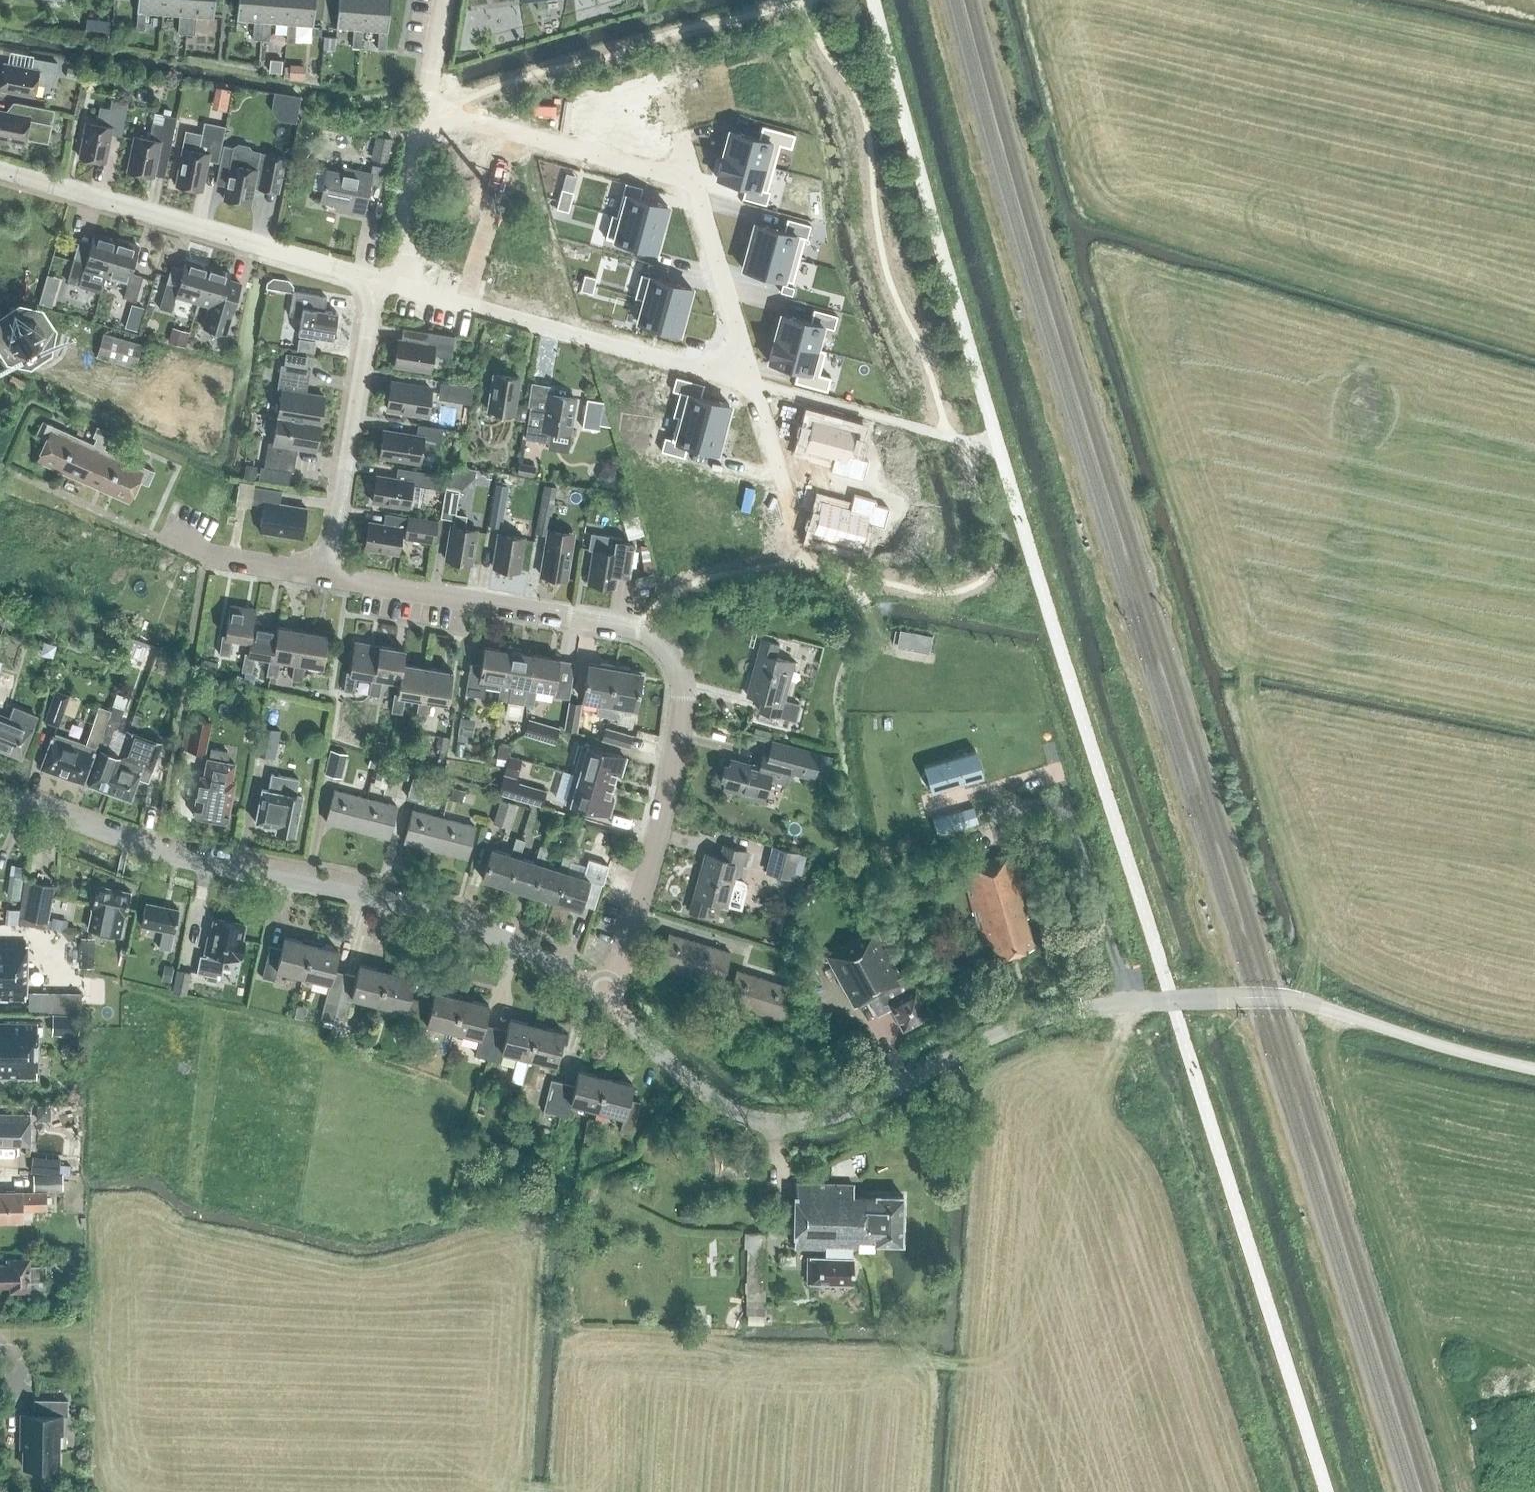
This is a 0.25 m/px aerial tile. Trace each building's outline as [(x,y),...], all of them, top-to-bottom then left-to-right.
[(163,0),(137,0),(136,12),(137,12),(136,30),(144,30),(145,12),(162,13),(163,0)] [(186,34),(188,0),(163,0),(162,13),(179,15),(177,33),(186,34)] [(186,34),(194,34),(196,16),(212,17),(212,18),(213,18),(214,0),(188,0),(186,34)] [(260,40),(263,0),(237,0),(236,20),(237,20),(237,19),(253,21),(252,39),(260,40)] [(289,0),(263,0),(260,40),(269,40),(270,22),(287,23),(289,0)] [(287,23),(285,42),(294,42),(295,24),(311,25),(311,26),(313,26),(315,0),(289,0),(287,23)] [(361,29),(364,0),(338,0),(335,28),(337,28),(337,27),(353,28),(351,47),(360,48),(361,29)] [(361,29),(378,31),(377,49),(385,50),(386,32),(387,32),(390,0),(364,0),(361,29)] [(88,18),(86,35),(108,38),(110,21),(88,18)] [(33,58),(31,69),(3,63),(0,77),(0,90),(33,96),(36,84),(52,87),(54,75),(56,63),(33,58)] [(283,59),(271,58),(270,72),(282,73),(283,59)] [(308,77),(309,64),(297,62),(296,76),(308,77)] [(77,79),(79,69),(67,67),(66,77),(77,79)] [(128,79),(114,77),(113,90),(126,92),(128,79)] [(221,84),(218,106),(234,108),(236,86),(221,84)] [(303,120),(308,94),(281,89),(277,115),(303,120)] [(127,103),(111,100),(109,109),(99,107),(96,124),(85,122),(79,157),(104,162),(110,134),(121,136),(127,103)] [(15,103),(13,113),(0,111),(0,138),(24,142),(26,132),(48,137),(53,110),(15,103)] [(176,117),(164,115),(162,125),(152,123),(149,139),(134,136),(127,171),(152,176),(158,148),(169,150),(174,127),(176,117)] [(203,122),(201,132),(186,129),(175,185),(201,190),(207,160),(217,162),(222,139),(224,127),(203,122)] [(723,153),(723,154),(773,168),(779,145),(791,148),(795,135),(762,125),(758,137),(758,138),(730,130),(723,153)] [(392,138),(375,135),(370,159),(387,163),(392,138)] [(280,182),(285,158),(259,153),(259,150),(251,149),(249,144),(238,142),(235,144),(234,147),(222,145),(216,178),(227,180),(227,182),(223,199),(249,204),(252,190),(252,187),(278,192),(280,182)] [(723,154),(716,178),(745,186),(745,187),(742,198),(766,205),(769,191),(767,190),(773,168),(723,154)] [(385,167),(372,164),(370,173),(343,168),(342,173),(326,170),(320,201),(342,205),(341,210),(363,215),(367,192),(379,194),(385,167)] [(561,189),(558,201),(570,204),(573,192),(561,189)] [(611,214),(611,215),(661,228),(667,205),(639,198),(622,193),(616,215),(611,214)] [(558,201),(556,208),(568,212),(570,204),(558,201)] [(611,215),(605,238),(611,240),(655,251),(661,228),(611,215)] [(755,223),(749,246),(798,259),(804,238),(807,239),(810,225),(786,219),(784,230),(783,231),(755,223)] [(106,275),(115,240),(93,234),(85,261),(74,257),(67,281),(101,291),(106,275)] [(138,247),(115,240),(106,275),(128,281),(123,298),(135,301),(142,277),(130,273),(138,247)] [(749,246),(742,269),(786,280),(792,282),(798,259),(749,246)] [(176,295),(198,302),(208,267),(185,261),(177,287),(166,284),(159,308),(171,312),(176,295)] [(198,302),(209,305),(202,328),(225,334),(231,312),(233,312),(241,284),(239,283),(239,285),(228,282),(230,274),(208,267),(198,302)] [(641,274),(634,297),(684,310),(691,287),(647,275),(641,274)] [(275,284),(297,290),(299,280),(277,275),(275,284)] [(584,275),(582,283),(594,286),(596,278),(584,275)] [(582,283),(580,290),(592,293),(594,286),(582,283)] [(782,284),(780,292),(791,295),(794,287),(782,284)] [(42,291),(39,303),(51,307),(55,295),(42,291)] [(326,297),(292,291),(288,315),(300,317),(297,335),(333,340),(337,313),(323,311),(326,297)] [(634,297),(634,298),(641,299),(643,300),(637,322),(678,333),(684,310),(634,297)] [(775,337),(774,338),(825,352),(825,351),(818,349),(816,348),(822,326),(824,327),(833,329),(837,316),(813,309),(810,320),(810,322),(781,314),(775,337)] [(128,316),(125,327),(136,330),(139,319),(128,316)] [(30,322),(21,320),(17,323),(11,331),(12,339),(21,345),(27,344),(29,345),(37,335),(36,328),(30,322)] [(188,332),(172,327),(168,343),(184,347),(188,332)] [(428,332),(426,344),(401,340),(398,339),(394,365),(429,371),(432,354),(450,357),(454,336),(428,332)] [(142,344),(103,333),(96,358),(135,369),(142,344)] [(774,338),(768,362),(797,370),(797,371),(794,382),(827,391),(830,377),(819,374),(825,352),(774,338)] [(316,343),(300,341),(299,351),(314,354),(316,343)] [(277,416),(319,423),(324,396),(305,393),(309,369),(280,364),(276,389),(281,390),(277,416)] [(519,378),(493,374),(487,410),(513,414),(519,378)] [(675,377),(672,391),(679,393),(673,415),(722,429),(729,405),(700,397),(701,396),(704,385),(675,377)] [(430,388),(391,382),(387,409),(426,415),(430,388)] [(473,387),(440,382),(438,399),(470,404),(473,387)] [(574,397),(548,393),(546,409),(530,406),(525,438),(549,442),(551,431),(568,433),(574,397)] [(587,400),(583,428),(600,431),(601,425),(604,402),(587,400)] [(526,406),(517,405),(515,420),(524,421),(526,406)] [(664,437),(660,451),(684,457),(687,446),(687,445),(716,453),(722,429),(673,415),(672,416),(677,417),(671,439),(664,437)] [(319,423),(277,416),(272,443),(267,442),(266,451),(263,467),(290,471),(293,472),(295,456),(297,448),(315,451),(319,423)] [(812,418),(804,449),(834,458),(830,472),(864,481),(869,460),(849,454),(856,430),(812,418)] [(59,470),(75,435),(43,421),(36,436),(45,440),(36,460),(59,470)] [(442,429),(417,425),(416,435),(383,430),(379,456),(419,462),(421,447),(439,450),(442,429)] [(59,470),(82,481),(105,431),(96,427),(92,436),(95,437),(92,443),(75,435),(59,470)] [(114,435),(105,431),(82,481),(106,491),(121,456),(104,448),(106,442),(110,444),(114,435)] [(121,456),(106,491),(129,502),(138,481),(147,485),(153,471),(121,456)] [(535,466),(519,462),(517,473),(533,476),(535,466)] [(257,466),(245,464),(242,479),(255,481),(257,466)] [(601,483),(608,485),(614,482),(618,475),(614,468),(608,465),(600,469),(597,476),(601,483)] [(650,481),(653,469),(637,465),(634,477),(650,481)] [(442,475),(413,471),(411,481),(376,476),(372,501),(407,507),(411,485),(440,489),(442,475)] [(497,472),(495,485),(489,526),(501,528),(510,474),(497,472)] [(546,535),(547,535),(548,529),(556,486),(543,484),(534,533),(546,535)] [(281,490),(253,486),(250,503),(263,505),(259,531),(301,538),(306,508),(278,504),(281,490)] [(455,514),(459,490),(447,488),(445,488),(439,518),(453,520),(452,526),(450,526),(445,559),(471,563),(476,530),(464,528),(466,516),(455,514)] [(848,511),(822,504),(815,536),(859,546),(864,522),(885,527),(889,506),(876,503),(876,499),(852,493),(848,511)] [(404,538),(433,543),(437,521),(403,516),(401,528),(368,522),(364,548),(397,553),(400,537),(404,537),(404,538)] [(548,529),(547,535),(546,535),(540,575),(566,579),(573,533),(548,529)] [(639,551),(632,550),(633,544),(621,542),(621,538),(590,533),(588,549),(593,550),(587,582),(613,587),(616,567),(629,569),(629,567),(636,568),(639,551)] [(524,538),(498,534),(492,567),(518,571),(524,538)] [(253,623),(255,609),(229,605),(224,636),(221,635),(219,654),(229,656),(232,638),(249,641),(250,641),(253,623)] [(250,641),(249,641),(247,653),(244,653),(241,671),(252,673),(254,655),(269,658),(272,658),(277,627),(253,623),(250,641)] [(272,658),(269,658),(266,675),(276,677),(279,660),(294,662),(297,662),(302,631),(277,627),(272,658)] [(297,662),(294,662),(291,679),(301,681),(304,664),(322,667),(327,635),(302,631),(297,662)] [(920,634),(917,650),(928,652),(931,636),(920,634)] [(794,662),(789,661),(776,658),(779,645),(762,640),(747,695),(762,700),(759,711),(757,721),(774,725),(777,716),(779,717),(789,719),(795,721),(799,704),(783,700),(787,688),(794,662)] [(374,678),(379,646),(354,641),(349,672),(346,672),(343,691),(354,693),(356,675),(371,677),(374,678)] [(374,678),(371,677),(368,695),(379,697),(381,679),(399,682),(402,663),(405,650),(379,646),(374,678)] [(504,682),(509,651),(483,646),(480,665),(469,663),(464,694),(483,697),(485,687),(499,690),(500,682),(504,682)] [(533,655),(509,651),(504,682),(500,682),(499,690),(497,699),(522,703),(525,686),(528,686),(533,655)] [(525,686),(522,703),(533,705),(536,688),(554,691),(559,659),(533,655),(528,686),(525,686)] [(399,682),(397,694),(394,694),(391,712),(401,714),(404,696),(418,699),(421,699),(427,667),(402,663),(399,682)] [(606,717),(615,666),(601,664),(600,666),(588,664),(582,700),(598,702),(596,715),(606,717)] [(615,666),(606,717),(616,719),(619,706),(635,709),(641,673),(629,671),(629,669),(615,666)] [(452,671),(427,667),(421,699),(418,699),(416,716),(426,718),(429,700),(447,703),(452,671)] [(68,696),(54,691),(44,721),(57,726),(68,696)] [(110,711),(109,710),(96,748),(100,749),(87,785),(105,791),(118,756),(117,756),(108,753),(118,722),(124,704),(114,700),(110,711)] [(581,704),(568,701),(563,729),(577,732),(581,704)] [(38,714),(13,704),(7,717),(0,714),(0,750),(20,758),(38,714)] [(96,748),(109,710),(98,706),(85,744),(52,733),(40,768),(82,783),(95,748),(96,748)] [(141,717),(133,714),(129,724),(137,727),(141,717)] [(211,722),(192,718),(186,751),(205,755),(211,722)] [(474,721),(460,718),(457,734),(472,736),(474,721)] [(559,728),(528,719),(523,735),(554,744),(559,728)] [(279,730),(259,727),(254,755),(274,758),(279,730)] [(631,735),(605,727),(602,740),(627,748),(631,735)] [(118,756),(105,791),(130,800),(142,766),(151,769),(160,742),(126,730),(117,756),(118,756)] [(719,780),(724,781),(722,789),(747,795),(746,798),(762,803),(769,780),(784,784),(787,773),(813,780),(820,753),(771,739),(767,753),(763,751),(758,769),(750,766),(750,764),(730,759),(729,764),(724,763),(719,780)] [(387,743),(375,740),(373,749),(385,752),(387,743)] [(510,746),(499,745),(496,758),(508,760),(510,746)] [(582,745),(582,746),(577,745),(573,759),(578,760),(574,774),(612,785),(615,773),(619,775),(625,757),(582,745)] [(201,770),(192,815),(226,821),(234,781),(231,781),(234,763),(220,761),(222,751),(210,748),(208,758),(207,758),(204,770),(201,770)] [(331,750),(325,773),(342,777),(347,754),(331,750)] [(975,750),(923,765),(923,767),(925,766),(932,790),(930,790),(931,792),(944,788),(944,787),(956,783),(956,784),(983,777),(982,775),(978,776),(972,753),(975,752),(975,750)] [(522,760),(510,757),(504,774),(517,777),(522,760)] [(298,779),(271,774),(267,790),(261,789),(255,822),(276,826),(275,831),(294,834),(301,797),(295,796),(297,784),(298,779)] [(519,778),(504,774),(498,793),(541,805),(545,791),(518,783),(519,778)] [(608,796),(612,785),(574,774),(565,803),(608,815),(613,798),(608,796)] [(453,789),(450,799),(462,803),(465,792),(453,789)] [(357,830),(365,798),(334,790),(325,822),(357,830)] [(365,798),(357,830),(388,838),(396,806),(365,798)] [(516,804),(500,799),(493,823),(509,828),(516,804)] [(944,831),(936,834),(936,835),(978,823),(973,806),(962,810),(963,812),(940,818),(944,831)] [(435,850),(443,818),(412,810),(404,842),(435,850)] [(474,826),(443,818),(435,850),(466,858),(474,826)] [(516,857),(519,857),(524,840),(515,838),(510,855),(491,849),(481,878),(507,886),(516,857)] [(507,886),(531,894),(540,864),(543,865),(548,848),(539,845),(534,862),(519,857),(516,857),(507,886)] [(705,854),(694,896),(690,913),(705,917),(709,900),(740,909),(747,884),(745,883),(746,881),(736,879),(740,864),(746,866),(749,853),(723,846),(720,858),(705,854)] [(801,856),(771,847),(764,875),(793,883),(801,856)] [(1034,914),(1016,850),(960,867),(982,944),(991,942),(995,957),(1033,946),(1025,917),(1034,914)] [(540,864),(531,894),(555,901),(564,872),(567,873),(572,855),(563,853),(558,870),(543,865),(540,864)] [(582,877),(567,873),(564,872),(555,901),(579,909),(588,880),(591,881),(596,863),(587,860),(582,877)] [(23,880),(17,925),(47,930),(55,886),(23,880)] [(129,892),(96,886),(91,908),(92,908),(89,921),(108,925),(107,932),(120,935),(124,915),(129,892)] [(178,910),(145,903),(140,926),(162,930),(159,948),(170,950),(173,932),(174,932),(178,910)] [(218,974),(229,921),(213,918),(209,940),(206,940),(204,953),(206,953),(205,956),(199,955),(196,973),(206,975),(205,980),(215,982),(217,974),(218,974)] [(229,921),(218,974),(221,975),(224,957),(237,960),(238,958),(241,958),(245,941),(241,940),(244,925),(229,921)] [(782,922),(779,933),(791,936),(794,925),(782,922)] [(900,976),(874,929),(825,956),(853,1007),(878,994),(883,1003),(887,1001),(902,1029),(930,1014),(915,986),(914,987),(907,973),(900,976)] [(689,975),(699,943),(668,934),(658,965),(689,975)] [(94,967),(94,938),(81,937),(80,967),(94,967)] [(276,970),(303,977),(311,944),(284,937),(281,949),(269,946),(262,977),(274,980),(276,970)] [(0,942),(0,999),(24,999),(26,942),(0,942)] [(699,943),(689,975),(720,984),(730,952),(699,943)] [(311,944),(303,977),(329,983),(320,1018),(323,1019),(321,1025),(331,1027),(344,973),(333,970),(338,950),(311,944)] [(173,966),(164,964),(161,980),(170,982),(173,966)] [(331,1027),(329,1036),(342,1039),(346,1019),(349,1007),(351,997),(378,1004),(386,971),(359,964),(356,976),(344,973),(331,1027)] [(190,973),(177,970),(172,992),(185,994),(190,973)] [(757,1012),(767,980),(736,970),(726,1002),(757,1012)] [(400,1028),(412,1031),(420,1000),(408,997),(413,978),(386,971),(378,1004),(404,1011),(400,1028)] [(767,980),(757,1012),(788,1021),(798,990),(767,980)] [(420,1000),(412,1031),(424,1034),(426,1024),(453,1031),(461,998),(434,991),(431,1003),(420,1000)] [(81,993),(28,992),(28,1012),(80,1013),(81,993)] [(475,1056),(487,1058),(495,1028),(483,1025),(488,1005),(461,998),(453,1031),(479,1038),(475,1056)] [(79,1016),(52,1014),(52,1034),(78,1035),(79,1016)] [(506,1031),(495,1028),(487,1058),(499,1061),(502,1052),(517,1055),(510,1081),(522,1084),(536,1025),(509,1019),(506,1031)] [(35,1077),(36,1025),(0,1024),(0,1079),(35,1080),(35,1077)] [(563,1032),(536,1025),(522,1084),(532,1087),(538,1061),(555,1065),(563,1032)] [(562,1083),(555,1114),(567,1117),(570,1104),(597,1110),(605,1078),(578,1071),(574,1086),(562,1083)] [(632,1133),(640,1102),(628,1100),(632,1084),(605,1078),(597,1110),(594,1120),(606,1123),(608,1113),(623,1117),(620,1130),(632,1133)] [(555,1114),(562,1083),(550,1080),(543,1111),(555,1114)] [(37,1107),(37,1119),(44,1119),(50,1114),(50,1107),(37,1107)] [(0,1114),(0,1144),(29,1144),(29,1143),(37,1143),(37,1130),(29,1130),(30,1115),(0,1114)] [(61,1159),(32,1156),(30,1171),(70,1175),(70,1165),(61,1164),(61,1159)] [(61,1175),(32,1174),(33,1189),(62,1189),(61,1175)] [(840,1249),(852,1249),(857,1249),(857,1251),(874,1251),(875,1243),(902,1244),(903,1195),(875,1195),(875,1197),(853,1197),(853,1185),(795,1183),(794,1203),(824,1203),(824,1219),(837,1220),(837,1229),(840,1229),(840,1249)] [(22,1192),(0,1192),(0,1221),(22,1221),(22,1210),(46,1209),(46,1192),(22,1193),(22,1192)] [(824,1203),(794,1203),(793,1247),(829,1248),(828,1257),(807,1257),(806,1283),(851,1284),(852,1249),(840,1249),(840,1229),(837,1229),(837,1220),(824,1219),(824,1203)] [(698,1221),(697,1207),(680,1209),(681,1222),(698,1221)] [(772,1304),(765,1304),(765,1299),(765,1234),(745,1234),(745,1247),(747,1247),(745,1315),(772,1316),(772,1304)] [(30,1291),(46,1291),(45,1265),(29,1266),(29,1258),(9,1259),(9,1264),(0,1265),(0,1286),(9,1287),(9,1291),(30,1291)] [(67,1400),(33,1400),(33,1414),(21,1414),(20,1433),(24,1433),(23,1468),(57,1468),(58,1433),(61,1433),(62,1416),(67,1416),(67,1400)]
